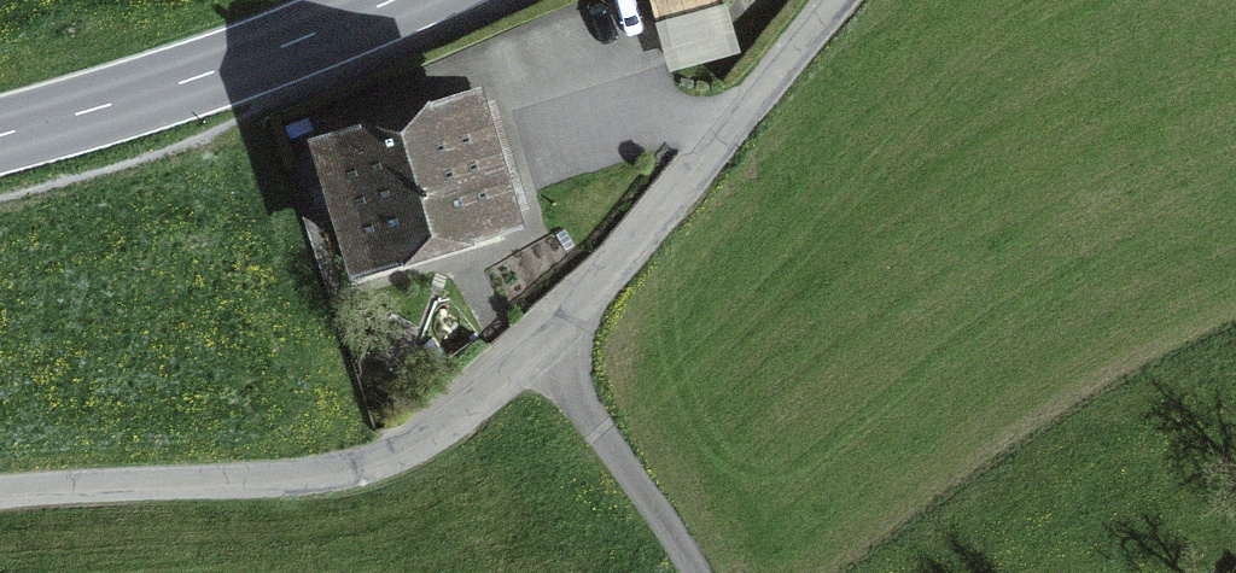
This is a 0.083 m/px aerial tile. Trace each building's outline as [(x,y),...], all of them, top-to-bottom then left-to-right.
[(467,89),(290,147),(340,298),(517,241),(467,89)]
